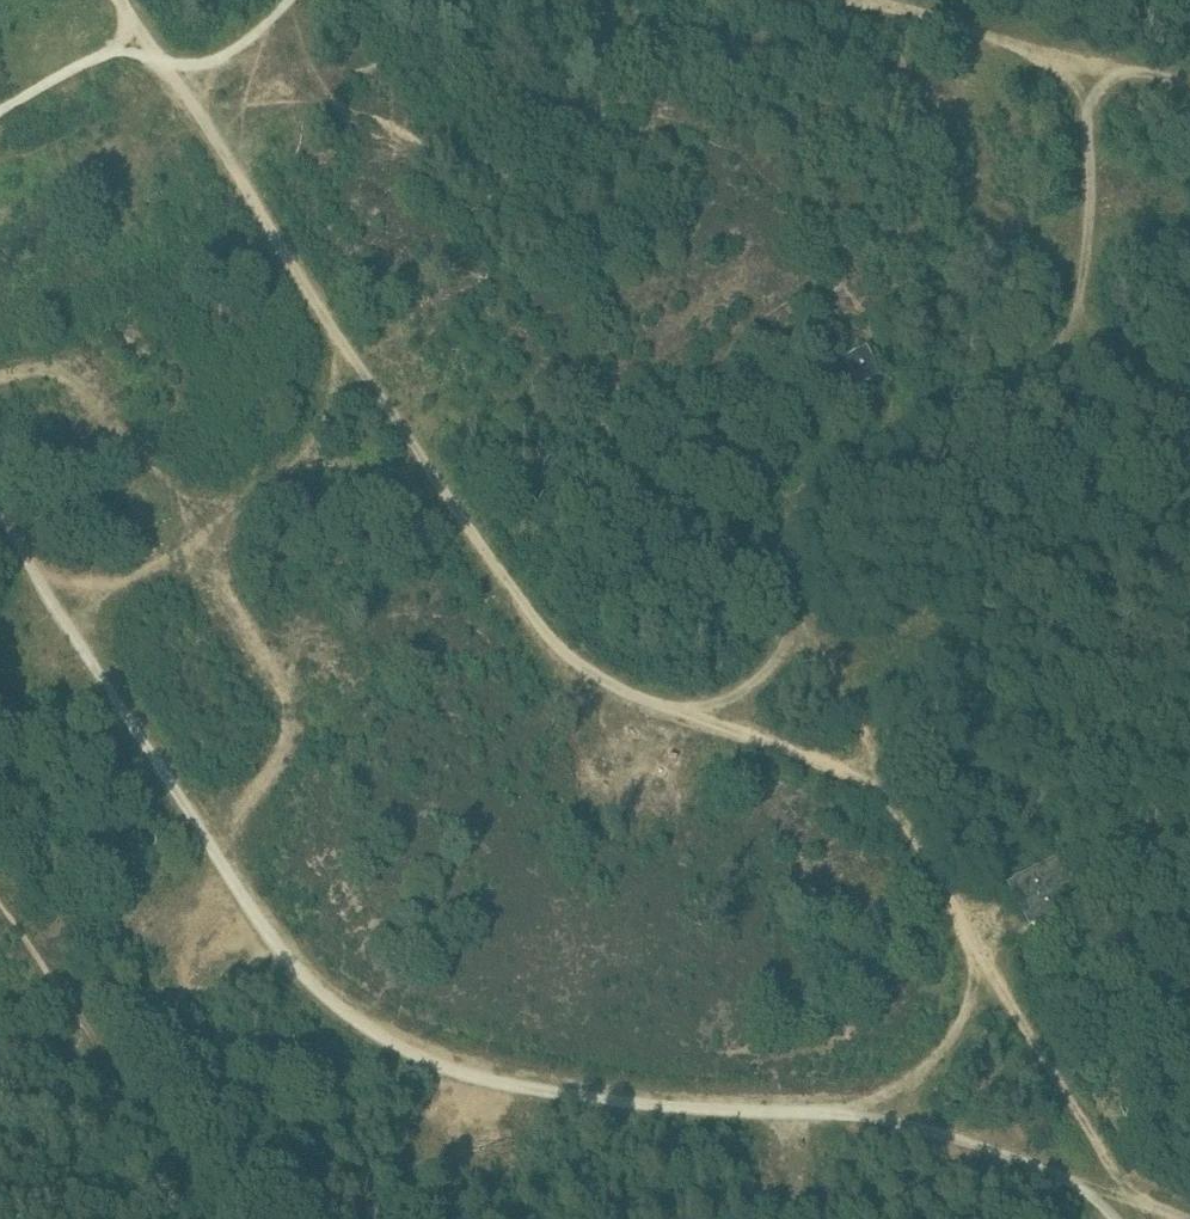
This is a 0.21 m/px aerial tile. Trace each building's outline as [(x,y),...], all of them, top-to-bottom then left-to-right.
[(867,347),(844,359),(859,388),(882,375),(867,347)] [(1060,857),(1015,880),(1038,925),(1083,902),(1082,900),(1083,899),(1063,858),(1060,859),(1060,857)]
